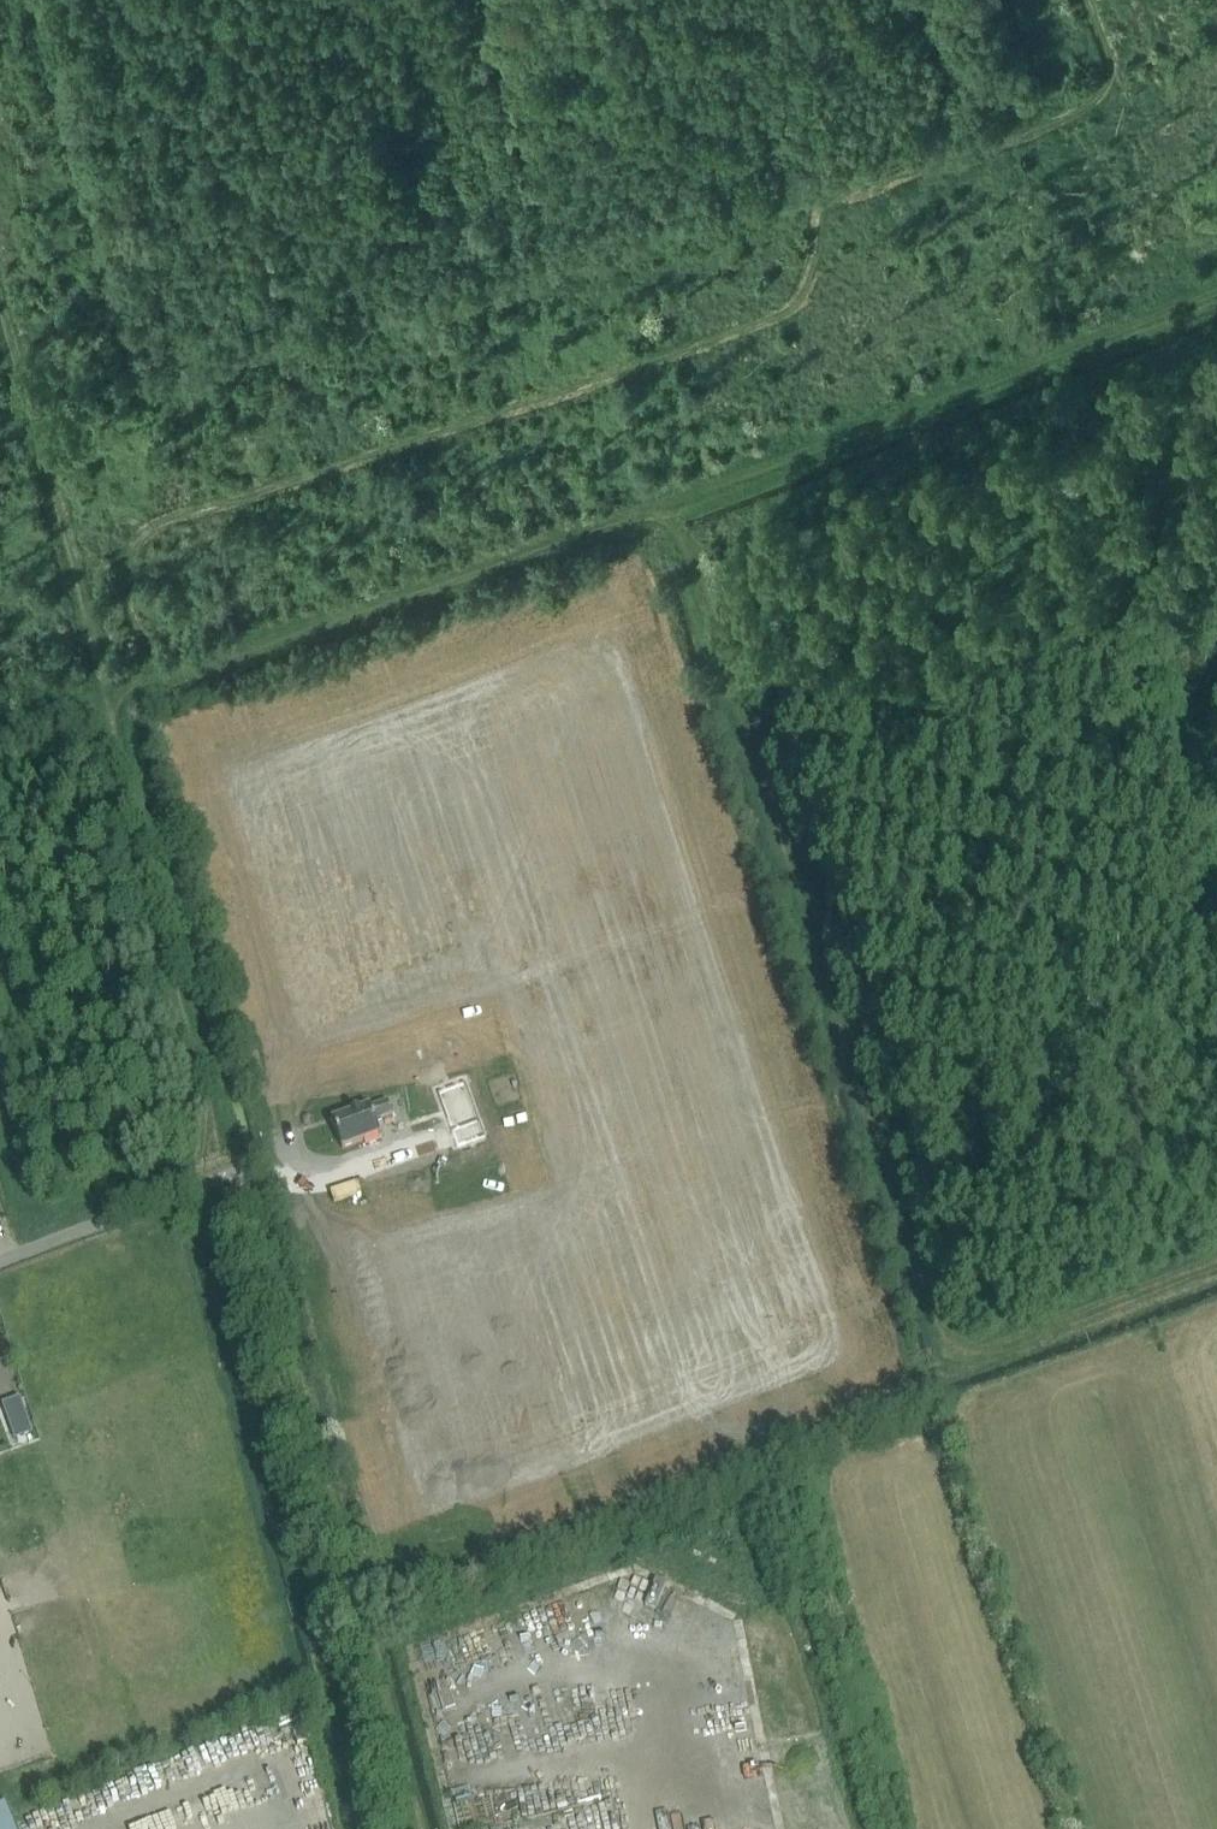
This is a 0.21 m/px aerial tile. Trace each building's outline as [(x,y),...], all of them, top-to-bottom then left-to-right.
[(393,1115),(388,1101),(332,1121),(342,1149),(381,1135),(376,1121),(393,1115)] [(462,1113),(434,1122),(440,1141),(468,1132),(462,1113)] [(4,1406),(10,1423),(26,1417),(20,1400),(4,1406)] [(426,1642),(427,1653),(413,1653),(414,1667),(483,1663),(481,1639),(426,1642)] [(8,1805),(0,1809),(0,1828),(17,1828),(8,1805)]
